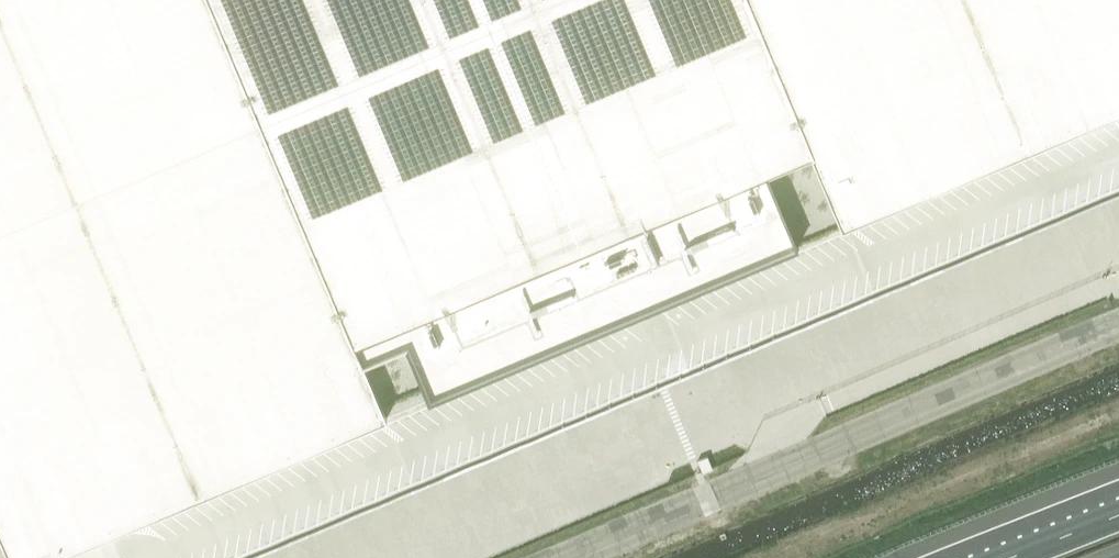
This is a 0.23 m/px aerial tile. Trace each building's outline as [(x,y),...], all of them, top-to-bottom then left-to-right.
[(15,557),(22,557),(442,382),(449,399),(792,255),(785,239),(1118,99),(1118,0),(0,0),(0,521),(15,557)]
